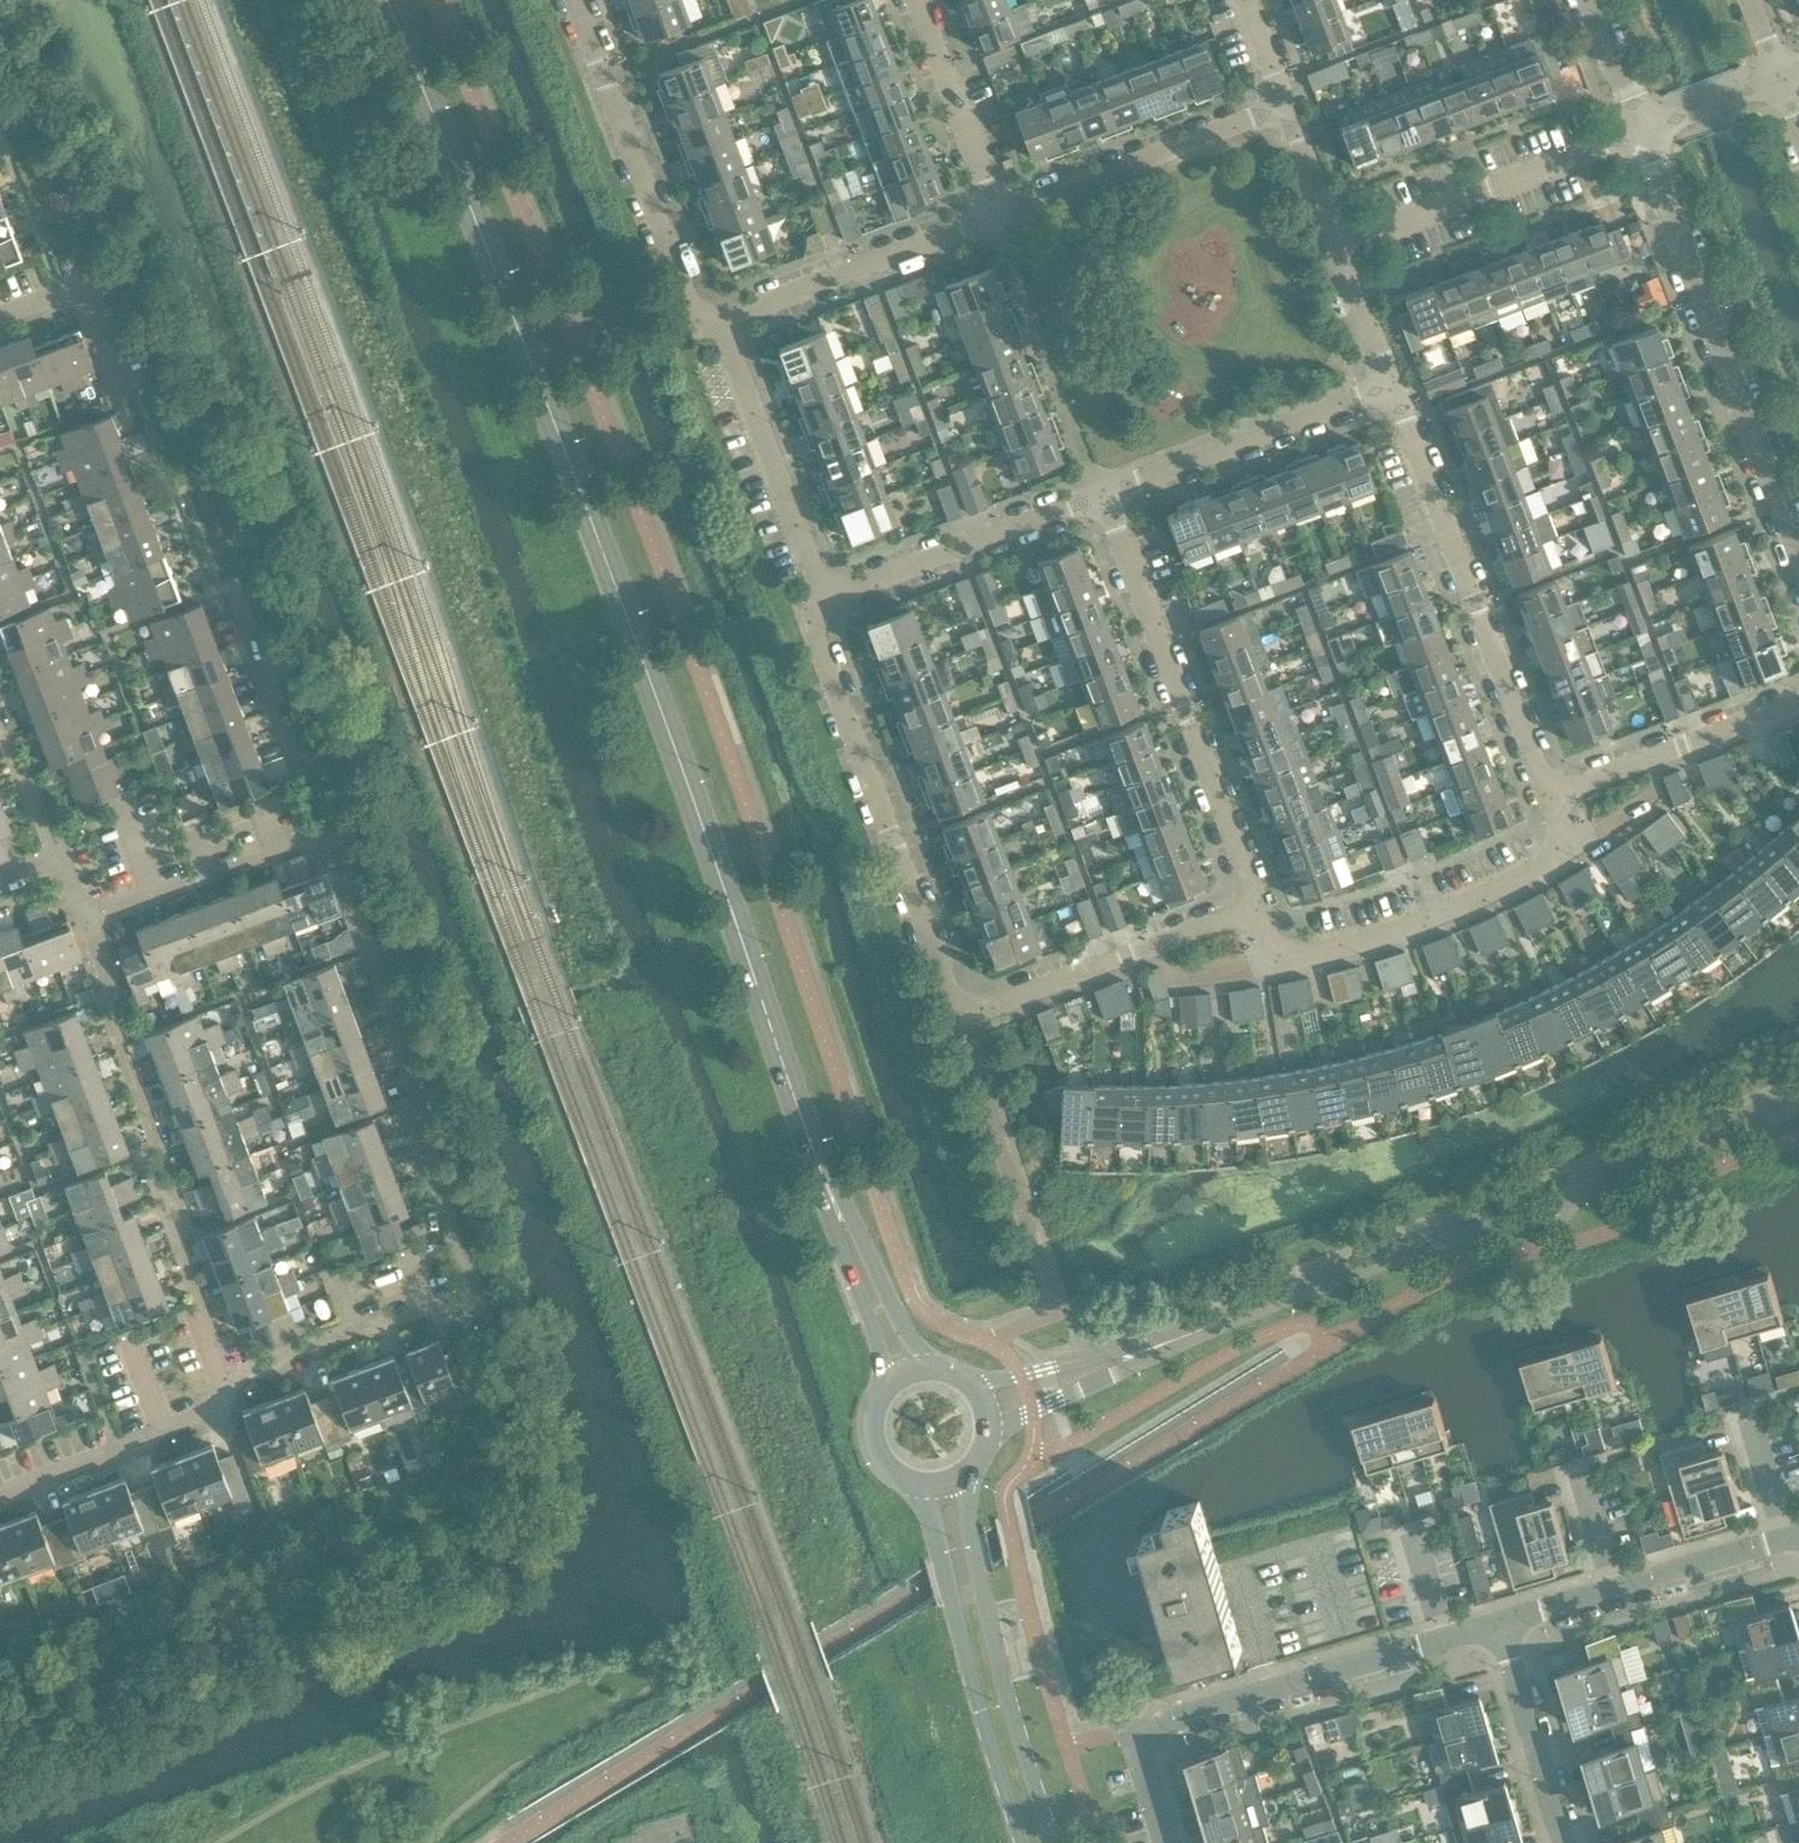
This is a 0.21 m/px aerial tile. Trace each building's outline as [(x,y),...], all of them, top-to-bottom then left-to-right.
[(662,0),(630,0),(624,2),(628,13),(662,0)] [(690,22),(681,0),(662,0),(628,13),(632,24),(638,22),(645,39),(690,22)] [(812,2),(826,39),(878,19),(871,0),(819,0),(812,2)] [(1005,0),(961,0),(970,24),(1008,9),(1005,0)] [(1140,0),(1131,0),(1128,1),(1132,12),(1143,8),(1140,0)] [(1301,26),(1340,11),(1336,0),(1296,0),(1292,1),(1301,26)] [(1128,1),(1117,5),(1122,16),(1132,12),(1128,1)] [(1008,9),(970,24),(979,50),(1033,29),(1023,3),(1008,9)] [(1427,6),(1419,9),(1423,21),(1432,18),(1427,6)] [(1483,20),(1479,9),(1465,14),(1469,25),(1483,20)] [(1349,37),(1350,37),(1340,11),(1301,26),(1311,51),(1325,46),(1329,57),(1353,48),(1349,37)] [(1096,25),(1104,22),(1100,12),(1092,15),(1096,25)] [(1416,26),(1412,13),(1399,18),(1404,30),(1416,26)] [(1465,14),(1453,18),(1457,30),(1469,25),(1465,14)] [(1078,32),(1089,28),(1085,18),(1074,22),(1078,32)] [(878,19),(826,39),(835,63),(887,43),(878,19)] [(1062,26),(1066,37),(1078,32),(1074,22),(1062,26)] [(1434,38),(1430,27),(1416,32),(1421,43),(1434,38)] [(1021,42),(1026,55),(1052,45),(1047,32),(1021,42)] [(1416,32),(1404,36),(1408,48),(1421,43),(1416,32)] [(1551,91),(1547,79),(1561,74),(1545,33),(1506,48),(1526,100),(1551,91)] [(662,104),(713,84),(726,79),(711,40),(706,42),(675,53),(680,65),(657,73),(664,91),(658,93),(662,104)] [(1223,85),(1205,40),(1177,50),(1197,101),(1207,97),(1205,91),(1223,85)] [(783,43),(772,47),(776,58),(787,54),(783,43)] [(844,87),(896,68),(887,43),(835,63),(844,87)] [(987,70),(1019,58),(1014,45),(982,56),(987,70)] [(1386,57),(1382,45),(1368,50),(1372,62),(1386,57)] [(1482,57),(1501,109),(1526,100),(1506,48),(1482,57)] [(1569,64),(1578,61),(1573,48),(1565,52),(1569,64)] [(1195,102),(1197,101),(1177,50),(1151,60),(1170,111),(1180,108),(1178,102),(1193,96),(1195,102)] [(1368,50),(1356,55),(1360,67),(1372,62),(1368,50)] [(767,52),(755,56),(759,67),(770,63),(767,52)] [(780,68),(791,64),(787,54),(776,58),(780,68)] [(1458,66),(1462,80),(1477,119),(1501,109),(1482,57),(1458,66)] [(1159,116),(1170,111),(1151,60),(1124,71),(1141,116),(1156,110),(1159,116)] [(1306,74),(1312,89),(1349,76),(1343,60),(1306,74)] [(763,78),(775,74),(770,63),(759,67),(763,78)] [(844,87),(853,112),(906,92),(896,68),(844,87)] [(1124,122),(1141,116),(1124,71),(1097,81),(1116,132),(1126,128),(1124,122)] [(1453,128),(1438,89),(1434,78),(1409,87),(1428,137),(1453,128)] [(1462,80),(1438,89),(1453,128),(1477,119),(1462,80)] [(1105,136),(1116,132),(1097,81),(1070,91),(1087,136),(1102,130),(1105,136)] [(1066,83),(1040,93),(1043,101),(1062,152),(1072,148),(1070,142),(1087,136),(1070,91),(1069,91),(1066,83)] [(672,112),(678,128),(723,111),(713,84),(662,104),(666,114),(672,112)] [(1428,137),(1409,87),(1385,96),(1404,146),(1428,137)] [(801,91),(791,95),(795,106),(806,102),(801,91)] [(853,112),(862,136),(915,116),(906,92),(853,112)] [(1361,105),(1365,117),(1380,155),(1404,146),(1385,96),(1361,105)] [(1048,151),(1051,156),(1062,152),(1043,101),(1014,112),(1031,157),(1048,151)] [(799,117),(810,113),(806,102),(795,106),(799,117)] [(1365,117),(1361,105),(1335,115),(1339,126),(1342,134),(1336,136),(1343,153),(1348,151),(1354,165),(1380,155),(1365,117)] [(787,106),(776,111),(780,121),(791,117),(787,106)] [(685,145),(679,147),(683,158),(734,138),(723,111),(678,128),(685,145)] [(862,136),(872,160),(924,141),(915,116),(862,136)] [(784,132),(795,128),(791,117),(780,121),(784,132)] [(687,169),(693,166),(699,183),(744,165),(734,138),(683,158),(687,169)] [(820,140),(809,144),(813,155),(824,151),(820,140)] [(872,160),(881,185),(933,165),(924,141),(872,160)] [(817,165),(828,162),(824,151),(813,155),(817,165)] [(807,160),(796,164),(801,175),(811,171),(807,160)] [(705,199),(699,201),(703,212),(754,192),(744,165),(699,183),(705,199)] [(931,195),(943,191),(933,165),(881,185),(895,222),(908,217),(907,214),(904,205),(931,195)] [(805,186),(816,182),(811,171),(801,175),(805,186)] [(822,179),(827,192),(831,203),(842,199),(833,175),(822,179)] [(719,235),(713,237),(713,239),(764,219),(754,192),(703,212),(707,222),(713,220),(719,235)] [(931,195),(904,205),(907,214),(935,204),(931,195)] [(821,199),(808,204),(819,235),(833,230),(821,199)] [(835,214),(846,210),(842,199),(831,203),(835,214)] [(14,235),(5,212),(0,214),(0,240),(14,235)] [(730,265),(775,248),(764,219),(713,239),(717,250),(723,247),(730,265)] [(1619,227),(1605,232),(1600,221),(1575,231),(1590,269),(1614,260),(1615,265),(1631,259),(1619,227)] [(1590,269),(1575,231),(1551,240),(1565,279),(1566,278),(1570,289),(1571,291),(1595,282),(1590,269)] [(22,259),(14,235),(0,240),(0,268),(22,259)] [(1551,240),(1526,249),(1541,288),(1545,299),(1570,289),(1566,278),(1565,279),(1551,240)] [(1642,255),(1651,252),(1646,241),(1637,244),(1642,255)] [(1526,249),(1502,258),(1521,308),(1545,299),(1541,288),(1526,249)] [(1502,258),(1478,267),(1497,317),(1521,308),(1502,258)] [(1478,267),(1454,276),(1472,326),(1497,317),(1478,267)] [(989,268),(944,285),(955,314),(1005,294),(1001,284),(996,286),(989,268)] [(1634,296),(1641,315),(1669,304),(1659,275),(1641,282),(1645,293),(1634,296)] [(1454,276),(1429,286),(1444,324),(1443,325),(1447,336),(1472,326),(1454,276)] [(884,290),(896,322),(909,317),(898,285),(884,290)] [(1444,324),(1429,286),(1403,295),(1408,309),(1397,314),(1406,339),(1418,334),(1443,325),(1444,324)] [(880,342),(894,337),(877,293),(864,298),(880,342)] [(1006,296),(1005,294),(955,314),(965,340),(1016,321),(1012,311),(1006,313),(1000,298),(1006,296)] [(1600,330),(1596,319),(1583,325),(1587,335),(1600,330)] [(1020,332),(1016,321),(965,340),(975,367),(1020,350),(1014,334),(1020,332)] [(1583,325),(1570,330),(1574,340),(1587,335),(1583,325)] [(1655,326),(1610,342),(1621,371),(1672,352),(1668,341),(1662,343),(1655,326)] [(94,368),(79,329),(55,338),(74,388),(84,384),(80,374),(94,368)] [(785,365),(779,367),(783,378),(834,359),(823,330),(778,348),(785,365)] [(38,402),(34,391),(48,386),(29,335),(6,344),(28,405),(38,402)] [(60,381),(64,392),(74,388),(55,338),(34,346),(30,335),(29,335),(48,386),(60,381)] [(1551,349),(1547,338),(1534,343),(1538,354),(1551,349)] [(921,357),(916,343),(906,347),(911,361),(921,357)] [(1522,348),(1526,359),(1538,354),(1534,343),(1522,348)] [(18,409),(28,405),(6,344),(0,346),(0,399),(1,403),(14,399),(18,409)] [(905,363),(899,349),(889,353),(894,367),(905,363)] [(1026,367),(1020,350),(975,367),(985,394),(1036,375),(1032,365),(1026,367)] [(1672,352),(1621,371),(1631,398),(1682,379),(1678,368),(1672,370),(1667,355),(1672,353),(1672,352)] [(1498,356),(1486,361),(1490,373),(1503,368),(1498,356)] [(916,375),(926,371),(921,357),(911,361),(916,375)] [(787,389),(793,386),(799,403),(844,386),(834,359),(783,378),(787,389)] [(1473,366),(1478,378),(1490,373),(1486,361),(1473,366)] [(900,382),(910,378),(905,363),(894,367),(900,382)] [(1465,381),(1460,368),(1423,382),(1428,395),(1465,381)] [(1040,386),(1036,375),(985,394),(995,421),(1040,404),(1034,388),(1040,386)] [(1565,393),(1575,389),(1569,375),(1560,378),(1565,393)] [(1680,391),(1686,389),(1682,379),(1631,398),(1641,425),(1686,408),(1680,391)] [(1450,408),(1446,409),(1455,435),(1503,417),(1489,380),(1446,397),(1450,408)] [(1553,384),(1542,388),(1547,400),(1558,396),(1553,384)] [(805,419),(800,421),(804,432),(855,413),(844,386),(799,403),(805,419)] [(941,411),(936,396),(926,400),(932,415),(941,411)] [(1552,413),(1562,409),(1558,396),(1547,400),(1552,413)] [(1579,402),(1570,405),(1575,419),(1584,415),(1579,402)] [(925,417),(919,403),(910,407),(915,421),(925,417)] [(1047,421),(1040,404),(995,421),(1005,448),(1056,429),(1052,419),(1047,421)] [(66,429),(66,430),(85,423),(85,422),(79,405),(60,413),(66,429)] [(88,406),(88,417),(98,418),(99,406),(88,406)] [(1693,424),(1686,408),(1641,425),(1651,452),(1702,433),(1698,422),(1693,424)] [(937,429),(947,425),(941,411),(932,415),(937,429)] [(65,447),(54,451),(58,460),(120,437),(111,413),(85,423),(66,430),(60,433),(65,447)] [(820,457),(865,440),(855,413),(804,432),(808,443),(813,440),(820,457)] [(1517,440),(1508,415),(1503,417),(1455,435),(1465,459),(1517,440)] [(1581,433),(1590,430),(1584,415),(1575,419),(1581,433)] [(921,435),(931,432),(925,417),(915,421),(921,435)] [(1055,442),(1060,440),(1056,429),(1005,448),(1016,477),(1061,460),(1055,442)] [(1571,431),(1560,436),(1566,449),(1576,445),(1571,431)] [(1706,443),(1702,433),(1651,452),(1662,479),(1707,462),(1701,445),(1706,443)] [(62,470),(72,466),(77,479),(129,460),(120,437),(58,460),(62,470)] [(826,473),(820,475),(824,486),(875,467),(865,440),(820,457),(826,473)] [(1513,469),(1526,464),(1517,440),(1465,459),(1474,484),(1513,469)] [(1358,442),(1340,449),(1338,443),(1328,447),(1347,498),(1375,488),(1358,442)] [(1570,462),(1581,458),(1576,445),(1566,449),(1570,462)] [(1328,454),(1313,459),(1311,454),(1301,457),(1320,508),(1347,498),(1328,447),(1326,448),(1328,454)] [(957,450),(946,454),(952,469),(962,465),(957,450)] [(1605,469),(1599,456),(1590,460),(1595,473),(1605,469)] [(936,475),(946,471),(940,457),(930,461),(936,475)] [(1292,467),(1276,473),(1293,519),(1320,508),(1301,457),(1290,462),(1292,467)] [(82,493),(72,497),(75,507),(137,483),(129,460),(77,479),(82,493)] [(1713,479),(1707,462),(1662,479),(1672,506),(1723,487),(1719,476),(1713,479)] [(952,469),(956,481),(968,513),(987,505),(971,463),(963,466),(962,465),(952,469)] [(840,510),(834,512),(834,513),(885,494),(875,467),(824,486),(828,497),(834,494),(840,510)] [(1483,508),(1522,493),(1513,469),(1474,484),(1483,508)] [(1601,488),(1611,484),(1605,469),(1595,473),(1601,488)] [(1276,473),(1259,480),(1257,474),(1247,478),(1266,529),(1293,519),(1276,473)] [(1222,494),(1239,539),(1266,529),(1247,478),(1236,482),(1238,488),(1222,494)] [(1595,494),(1589,480),(1579,484),(1584,498),(1595,494)] [(79,517),(90,513),(95,525),(146,506),(137,483),(75,507),(79,517)] [(961,515),(949,484),(936,489),(948,520),(961,515)] [(1721,499),(1727,497),(1723,487),(1672,506),(1683,534),(1728,517),(1721,499)] [(1492,532),(1531,518),(1522,493),(1483,508),(1492,532)] [(851,539),(896,522),(885,494),(834,513),(838,524),(844,522),(851,539)] [(1203,494),(1193,498),(1212,549),(1239,539),(1222,494),(1205,500),(1203,494)] [(1595,494),(1584,498),(1589,510),(1593,522),(1604,518),(1595,494)] [(72,497),(63,500),(66,509),(67,510),(75,507),(72,497)] [(1184,508),(1166,515),(1183,560),(1212,549),(1193,498),(1182,502),(1184,508)] [(100,539),(89,543),(93,552),(154,529),(146,506),(95,525),(100,539)] [(75,507),(67,510),(71,520),(79,517),(75,507)] [(1626,523),(1621,509),(1611,513),(1616,527),(1626,523)] [(1556,536),(1547,512),(1531,518),(1492,532),(1502,557),(1540,542),(1556,536)] [(0,525),(0,524),(0,535),(14,530),(11,521),(0,525)] [(1593,552),(1614,544),(1605,521),(1584,529),(1593,552)] [(1622,542),(1632,538),(1626,523),(1616,527),(1622,542)] [(97,563),(107,559),(112,571),(163,552),(154,529),(93,552),(97,563)] [(1732,529),(1687,546),(1698,574),(1749,555),(1745,544),(1739,547),(1732,529)] [(18,540),(14,530),(0,535),(0,561),(12,557),(8,544),(18,540)] [(1370,541),(1375,555),(1407,543),(1402,530),(1370,541)] [(50,543),(46,533),(36,537),(40,546),(50,543)] [(1511,582),(1550,568),(1540,542),(1502,557),(1511,582)] [(1037,561),(1046,585),(1086,570),(1077,546),(1037,561)] [(1409,550),(1371,565),(1380,591),(1419,576),(1409,550)] [(117,585),(106,589),(110,598),(172,575),(163,552),(112,571),(117,585)] [(1357,562),(1353,552),(1339,557),(1342,568),(1357,562)] [(1611,572),(1623,567),(1618,555),(1606,559),(1611,572)] [(1749,555),(1698,574),(1708,601),(1753,584),(1747,568),(1753,566),(1749,555)] [(0,561),(0,588),(31,576),(28,567),(18,571),(12,557),(0,561)] [(1339,557),(1325,562),(1328,573),(1342,568),(1339,557)] [(1651,592),(1640,563),(1630,567),(1641,595),(1651,592)] [(1271,583),(1284,579),(1282,572),(1280,565),(1273,567),(1269,576),(1271,583)] [(87,581),(82,568),(70,573),(75,585),(87,581)] [(1002,602),(990,569),(975,574),(988,608),(1002,602)] [(1095,593),(1086,570),(1046,585),(1032,590),(1041,613),(1095,593)] [(1288,588),(1303,582),(1299,573),(1285,578),(1288,588)] [(130,618),(181,599),(172,575),(110,598),(114,609),(124,605),(130,618)] [(35,586),(31,576),(0,588),(0,615),(30,604),(25,590),(35,586)] [(1389,615),(1428,600),(1419,576),(1380,591),(1389,615)] [(968,618),(982,613),(968,577),(955,582),(968,618)] [(1288,588),(1285,578),(1284,579),(1271,583),(1275,593),(1288,588)] [(1554,579),(1516,594),(1525,619),(1564,605),(1554,579)] [(1637,605),(1627,580),(1615,585),(1625,609),(1637,605)] [(1765,598),(1759,601),(1753,584),(1708,601),(1718,628),(1769,609),(1765,598)] [(1319,585),(1308,589),(1318,615),(1328,610),(1319,585)] [(1247,604),(1261,599),(1258,588),(1243,594),(1247,604)] [(1647,610),(1657,606),(1651,592),(1641,595),(1647,610)] [(1041,613),(1050,637),(1104,616),(1095,593),(1041,613)] [(1228,611),(1223,598),(1191,609),(1196,623),(1228,611)] [(1399,639),(1438,624),(1428,600),(1389,615),(1390,615),(1375,621),(1383,644),(1398,638),(1399,639)] [(1564,605),(1525,619),(1535,643),(1587,624),(1578,600),(1564,605)] [(155,635),(145,639),(148,649),(209,626),(201,602),(150,621),(155,635)] [(994,624),(1008,619),(1002,602),(988,608),(994,624)] [(1307,604),(1295,609),(1300,621),(1312,617),(1307,604)] [(1635,633),(1647,628),(1637,605),(1625,609),(1635,633)] [(0,625),(0,629),(8,650),(69,627),(66,617),(55,621),(49,606),(0,625)] [(873,642),(867,644),(871,654),(922,635),(911,607),(866,624),(873,642)] [(1773,620),(1769,609),(1718,628),(1728,655),(1779,636),(1779,635),(1773,637),(1767,622),(1773,620)] [(1250,610),(1199,630),(1209,656),(1260,636),(1250,610)] [(1322,627),(1333,623),(1328,610),(1318,615),(1322,627)] [(1064,632),(1072,654),(1112,639),(1104,616),(1050,637),(1064,632)] [(1304,634),(1316,630),(1312,617),(1300,621),(1304,634)] [(1408,663),(1447,649),(1438,624),(1399,639),(1408,663)] [(1544,668),(1596,648),(1587,624),(1535,643),(1544,668)] [(168,668),(218,649),(209,626),(148,649),(152,659),(163,655),(168,668)] [(993,640),(987,626),(977,630),(982,644),(993,640)] [(62,641),(73,637),(69,627),(8,650),(16,673),(67,654),(62,641)] [(1666,632),(1656,636),(1661,649),(1671,645),(1666,632)] [(877,671),(881,682),(932,662),(922,635),(871,654),(872,656),(877,654),(883,669),(877,671)] [(1016,649),(1011,636),(1000,640),(1005,653),(1016,649)] [(1256,665),(1269,660),(1260,636),(1209,656),(1218,680),(1257,665),(1256,665)] [(1778,649),(1783,647),(1779,636),(1728,655),(1739,684),(1784,667),(1778,649)] [(1058,659),(1067,682),(1121,662),(1112,639),(1072,654),(1058,659)] [(987,658),(998,654),(993,640),(982,644),(987,658)] [(1655,654),(1650,641),(1639,645),(1644,658),(1655,654)] [(1661,649),(1667,664),(1677,661),(1671,645),(1661,649)] [(1342,646),(1331,650),(1336,663),(1346,659),(1342,646)] [(1553,692),(1606,672),(1596,648),(1544,668),(1553,692)] [(165,695),(166,695),(227,672),(218,649),(168,668),(173,681),(162,685),(165,695)] [(1011,666),(1021,662),(1016,649),(1005,653),(1011,666)] [(1402,693),(1456,673),(1447,649),(1408,663),(1408,664),(1393,670),(1402,693)] [(1324,651),(1313,655),(1318,670),(1329,665),(1324,651)] [(67,654),(16,673),(25,695),(86,672),(82,663),(72,666),(67,654)] [(1650,670),(1660,666),(1655,654),(1644,658),(1650,670)] [(1341,676),(1352,672),(1346,659),(1336,663),(1341,676)] [(891,690),(897,706),(942,689),(932,662),(881,682),(885,692),(891,690)] [(1067,682),(1076,705),(1089,700),(1130,685),(1121,662),(1067,682)] [(1227,704),(1266,689),(1257,665),(1218,680),(1227,704)] [(1323,683),(1334,679),(1329,665),(1318,670),(1323,683)] [(79,687),(90,683),(86,672),(25,695),(34,718),(84,699),(79,687)] [(185,714),(235,695),(227,672),(166,695),(169,705),(180,701),(185,714)] [(1592,678),(1606,673),(1606,672),(1553,692),(1562,717),(1601,702),(1592,678)] [(1411,716),(1426,711),(1426,712),(1465,697),(1456,673),(1402,693),(1411,716)] [(1699,707),(1690,685),(1687,677),(1673,682),(1685,713),(1699,707)] [(1678,715),(1664,678),(1651,683),(1665,720),(1678,715)] [(1013,694),(1008,679),(997,682),(1003,697),(1013,694)] [(1034,695),(1029,682),(1018,686),(1023,699),(1034,695)] [(1236,728),(1289,708),(1279,684),(1266,689),(1227,704),(1236,728)] [(1099,725),(1139,709),(1130,685),(1089,700),(1099,725)] [(898,725),(902,736),(952,716),(942,689),(897,706),(903,723),(898,725)] [(1008,712),(1018,708),(1013,694),(1003,697),(1008,712)] [(1360,694),(1349,698),(1354,711),(1365,707),(1360,694)] [(183,741),(244,718),(235,695),(185,714),(190,727),(179,731),(183,741)] [(1028,712),(1039,707),(1034,695),(1023,699),(1028,712)] [(1435,736),(1474,722),(1465,697),(1426,712),(1435,736)] [(99,709),(89,712),(84,699),(34,718),(42,741),(103,718),(99,709)] [(1343,701),(1332,705),(1337,718),(1348,714),(1343,701)] [(1572,742),(1611,728),(1601,702),(1562,717),(1572,742)] [(1359,725),(1370,720),(1365,707),(1354,711),(1359,725)] [(1289,708),(1236,728),(1245,753),(1298,733),(1289,708)] [(1356,739),(1356,738),(1348,714),(1337,718),(1345,743),(1356,739)] [(911,744),(918,760),(963,743),(952,716),(902,736),(906,746),(911,744)] [(97,732),(107,728),(103,718),(42,741),(51,764),(101,745),(97,732)] [(202,760),(253,741),(244,718),(183,741),(187,752),(198,748),(202,760)] [(1152,745),(1143,720),(1103,736),(1112,760),(1152,745)] [(1444,761),(1483,746),(1474,722),(1435,736),(1444,761)] [(143,733),(151,754),(163,749),(155,729),(143,733)] [(1041,747),(1051,743),(1046,729),(1035,733),(1041,747)] [(1769,735),(1780,764),(1795,758),(1784,729),(1769,735)] [(1254,777),(1307,757),(1298,733),(1245,753),(1254,777)] [(1033,748),(1028,734),(1018,738),(1023,751),(1033,748)] [(200,787),(261,764),(253,741),(202,760),(207,773),(196,777),(200,787)] [(918,779),(922,790),(973,770),(963,743),(918,760),(924,777),(918,779)] [(1379,744),(1368,748),(1373,760),(1383,756),(1379,744)] [(51,766),(62,762),(70,783),(120,765),(116,754),(106,758),(101,745),(51,764),(51,766)] [(1161,768),(1152,745),(1112,760),(1121,783),(1161,768)] [(1454,785),(1493,770),(1483,746),(1444,761),(1454,785)] [(1029,766),(1038,762),(1033,748),(1023,751),(1029,766)] [(151,754),(160,775),(171,770),(163,749),(151,754)] [(1361,750),(1350,754),(1355,767),(1366,762),(1361,750)] [(1737,779),(1727,751),(1712,756),(1722,784),(1737,779)] [(1050,771),(1060,766),(1055,753),(1044,758),(1050,771)] [(1393,753),(1384,757),(1383,756),(1373,760),(1382,784),(1402,777),(1393,753)] [(1712,756),(1697,762),(1708,791),(1723,786),(1722,784),(1712,756)] [(1264,801),(1316,781),(1307,757),(1254,777),(1264,801)] [(1355,767),(1353,768),(1363,792),(1375,787),(1366,762),(1355,767)] [(220,807),(270,788),(261,764),(200,787),(204,797),(215,793),(220,807)] [(113,778),(124,774),(120,765),(70,783),(79,807),(119,792),(113,778)] [(1121,783),(1106,789),(1114,812),(1170,791),(1161,768),(1121,783)] [(938,816),(983,799),(973,770),(922,790),(926,800),(932,798),(938,816)] [(1449,814),(1502,794),(1493,770),(1454,785),(1440,790),(1449,814)] [(1662,775),(1673,804),(1688,799),(1677,770),(1662,775)] [(1391,808),(1411,801),(1402,777),(1382,784),(1391,808)] [(1018,778),(1009,781),(1012,789),(1021,786),(1018,778)] [(1743,795),(1737,779),(1722,784),(1723,786),(1724,785),(1735,798),(1743,795)] [(1273,825),(1325,806),(1316,781),(1264,801),(1273,825)] [(1073,801),(1068,788),(1058,792),(1063,805),(1073,801)] [(1123,835),(1138,829),(1179,814),(1170,791),(1114,812),(1123,835)] [(1473,835),(1512,820),(1502,794),(1449,814),(1463,809),(1473,835)] [(1380,798),(1368,803),(1373,815),(1384,811),(1380,798)] [(1059,816),(1054,801),(1043,805),(1049,820),(1059,816)] [(1067,817),(1078,813),(1073,801),(1063,805),(1067,817)] [(1404,804),(1411,801),(1391,808),(1396,822),(1409,817),(1404,804)] [(1325,806),(1273,825),(1282,850),(1334,830),(1325,806)] [(11,830),(3,807),(0,808),(0,835),(11,830)] [(949,845),(944,847),(948,858),(999,838),(988,810),(943,827),(949,845)] [(1378,828),(1389,824),(1384,811),(1373,815),(1378,828)] [(1671,845),(1685,836),(1666,811),(1653,820),(1671,845)] [(1791,821),(1798,830),(1798,813),(1791,821)] [(1179,814),(1138,829),(1147,852),(1187,836),(1179,814)] [(1054,834),(1064,830),(1059,816),(1049,820),(1054,834)] [(1653,820),(1641,829),(1660,854),(1671,845),(1653,820)] [(1791,821),(1770,839),(1798,872),(1798,830),(1791,821)] [(1417,825),(1399,832),(1410,859),(1427,852),(1417,825)] [(12,831),(11,830),(0,835),(0,862),(9,859),(1,836),(12,831)] [(1291,874),(1344,854),(1334,830),(1282,850),(1291,874)] [(1091,847),(1085,833),(1075,837),(1080,851),(1091,847)] [(1196,859),(1187,836),(1147,852),(1156,875),(1196,859)] [(1384,868),(1392,866),(1403,861),(1393,836),(1375,843),(1384,868)] [(952,868),(958,866),(964,882),(1009,865),(999,838),(948,858),(952,868)] [(1798,884),(1798,872),(1770,839),(1750,857),(1784,898),(1798,884)] [(1629,875),(1643,866),(1626,840),(1612,849),(1629,875)] [(1085,864),(1096,860),(1091,847),(1080,851),(1085,864)] [(1612,849),(1600,857),(1617,883),(1629,875),(1612,849)] [(312,875),(304,854),(294,858),(317,919),(341,910),(326,870),(312,875)] [(1330,859),(1344,854),(1291,874),(1301,900),(1340,885),(1330,859)] [(1079,870),(1073,855),(1064,859),(1070,874),(1079,870)] [(1761,916),(1784,898),(1750,857),(1728,874),(1761,916)] [(279,888),(294,928),(317,919),(294,858),(284,862),(292,883),(280,887),(279,888)] [(1196,859),(1156,875),(1165,899),(1168,907),(1195,898),(1191,889),(1205,884),(1196,859)] [(968,912),(1019,893),(1009,865),(964,882),(970,899),(964,901),(968,912)] [(1586,902),(1600,894),(1584,867),(1570,875),(1586,902)] [(1075,888),(1085,884),(1079,870),(1070,874),(1075,888)] [(1738,933),(1761,916),(1728,874),(1707,891),(1738,933)] [(1557,883),(1573,910),(1586,902),(1570,875),(1557,883)] [(280,887),(276,876),(252,885),(277,953),(284,970),(292,967),(279,933),(294,928),(279,888),(280,887)] [(1104,879),(1092,883),(1097,897),(1113,891),(1113,890),(1109,892),(1104,879)] [(277,953),(252,885),(229,894),(248,945),(260,941),(266,957),(277,953)] [(1097,897),(1109,929),(1125,924),(1113,891),(1097,897)] [(1555,919),(1541,891),(1526,899),(1541,927),(1555,919)] [(1715,950),(1738,933),(1707,891),(1685,907),(1715,950)] [(984,935),(978,937),(978,938),(1029,919),(1019,893),(968,912),(972,922),(978,920),(984,935)] [(248,945),(229,894),(206,902),(231,970),(240,967),(234,950),(248,945)] [(1089,896),(1075,901),(1089,938),(1103,933),(1089,896)] [(1513,906),(1527,934),(1541,927),(1526,899),(1513,906)] [(231,970),(206,902),(183,911),(202,962),(214,958),(220,974),(231,970)] [(53,924),(45,903),(35,907),(58,968),(82,959),(67,919),(53,924)] [(21,936),(17,925),(16,925),(35,976),(58,968),(35,907),(25,911),(33,931),(21,936)] [(1691,966),(1715,950),(1685,907),(1662,923),(1691,966)] [(202,962),(183,911),(160,919),(193,1007),(191,1002),(197,999),(192,984),(194,984),(188,967),(202,962)] [(1509,942),(1496,914),(1482,920),(1494,949),(1509,942)] [(179,990),(186,1009),(193,1007),(160,919),(136,929),(140,939),(141,939),(156,980),(157,979),(163,996),(179,990)] [(995,965),(1040,948),(1029,919),(978,938),(983,949),(988,947),(995,965)] [(1468,926),(1481,955),(1494,949),(1482,920),(1468,926)] [(1667,982),(1691,966),(1662,923),(1639,937),(1667,982)] [(16,925),(0,931),(0,953),(18,1000),(29,996),(24,981),(35,976),(16,925)] [(1462,963),(1451,933),(1436,939),(1446,968),(1462,963)] [(1667,982),(1639,937),(1616,951),(1642,997),(1667,982)] [(142,984),(156,980),(141,939),(140,939),(117,948),(126,973),(137,1005),(148,1000),(142,984)] [(1421,944),(1433,974),(1446,968),(1436,939),(1421,944)] [(330,955),(345,949),(342,941),(327,946),(330,955)] [(1413,980),(1404,950),(1388,955),(1398,985),(1413,980)] [(1642,997),(1616,951),(1592,965),(1617,1011),(1642,997)] [(0,953),(0,989),(3,988),(9,1004),(18,1000),(0,953)] [(1374,960),(1384,990),(1398,985),(1388,955),(1374,960)] [(334,962),(282,981),(288,996),(266,1004),(270,1014),(277,1012),(343,987),(334,962)] [(1364,995),(1356,965),(1341,969),(1348,999),(1364,995)] [(1592,1025),(1617,1011),(1592,965),(1567,978),(1592,1025)] [(1154,1001),(1169,995),(1158,966),(1143,971),(1154,1001)] [(1326,973),(1334,1003),(1348,999),(1341,969),(1326,973)] [(1314,1007),(1308,977),(1292,980),(1298,1011),(1314,1007)] [(1592,1025),(1567,978),(1543,990),(1566,1038),(1592,1025)] [(1120,1014),(1134,1008),(1123,979),(1108,985),(1120,1014)] [(1277,983),(1283,1013),(1298,1011),(1292,980),(1277,983)] [(1108,985),(1094,990),(1105,1019),(1120,1014),(1108,985)] [(1263,1017),(1259,986),(1243,988),(1247,1019),(1263,1017)] [(280,1021),(295,1015),(300,1029),(351,1009),(343,987),(277,1012),(270,1014),(268,1015),(271,1023),(280,1019),(280,1021)] [(1228,990),(1232,1021),(1247,1019),(1243,988),(1228,990)] [(1540,1050),(1566,1038),(1543,990),(1518,1001),(1540,1050)] [(1212,1024),(1210,992),(1193,994),(1196,1025),(1212,1024)] [(1179,995),(1181,1026),(1196,1025),(1193,994),(1179,995)] [(1540,1050),(1518,1001),(1493,1012),(1513,1061),(1540,1050)] [(1036,1012),(1047,1041),(1062,1035),(1051,1006),(1036,1012)] [(294,1058),(360,1032),(351,1009),(300,1029),(304,1041),(290,1046),(294,1058)] [(29,1044),(14,1050),(18,1060),(85,1035),(76,1011),(24,1031),(29,1044)] [(1513,1061),(1493,1012),(1468,1022),(1486,1071),(1513,1061)] [(235,1015),(232,1022),(234,1028),(245,1024),(241,1013),(235,1015)] [(203,1029),(198,1014),(146,1033),(156,1058),(222,1033),(222,1032),(219,1023),(203,1029)] [(1486,1071),(1468,1022),(1442,1031),(1459,1081),(1486,1071)] [(156,1058),(164,1080),(216,1061),(211,1049),(226,1043),(238,1038),(234,1028),(222,1033),(156,1058)] [(1416,1040),(1432,1090),(1459,1081),(1442,1031),(1416,1040)] [(317,1075),(368,1056),(360,1032),(294,1058),(297,1065),(311,1060),(317,1075)] [(42,1077),(93,1058),(85,1035),(18,1060),(21,1071),(37,1065),(42,1077)] [(1432,1090),(1416,1040),(1390,1048),(1404,1099),(1432,1090)] [(1404,1099),(1390,1048),(1363,1055),(1376,1106),(1404,1099)] [(1376,1106),(1363,1055),(1337,1061),(1348,1113),(1376,1106)] [(311,1105),(377,1079),(368,1056),(317,1075),(321,1086),(306,1091),(311,1105)] [(35,1106),(102,1081),(93,1058),(42,1077),(47,1090),(32,1096),(35,1106)] [(236,1069),(221,1074),(216,1061),(164,1080),(173,1104),(239,1079),(236,1069)] [(1320,1119),(1348,1113),(1337,1061),(1310,1067),(1320,1119)] [(1292,1124),(1320,1119),(1310,1067),(1283,1072),(1292,1124)] [(270,1093),(262,1070),(252,1074),(261,1097),(270,1093)] [(1263,1128),(1292,1124),(1283,1072),(1256,1076),(1263,1128)] [(1235,1132),(1263,1128),(1256,1076),(1229,1079),(1235,1132)] [(228,1093),(243,1088),(239,1079),(173,1104),(181,1127),(233,1107),(228,1093)] [(335,1122),(386,1103),(377,1079),(311,1105),(315,1113),(330,1108),(335,1122)] [(1206,1135),(1235,1132),(1229,1079),(1202,1082),(1206,1135)] [(59,1123),(111,1104),(102,1081),(35,1106),(39,1116),(54,1110),(59,1123)] [(1177,1137),(1206,1135),(1202,1082),(1174,1084),(1177,1137)] [(1051,1113),(1062,1114),(1060,1136),(1091,1138),(1092,1085),(1063,1084),(1043,1091),(1051,1113)] [(1148,1138),(1177,1137),(1174,1084),(1147,1085),(1148,1138)] [(1092,1085),(1091,1138),(1120,1138),(1120,1085),(1092,1085)] [(1148,1138),(1147,1085),(1120,1085),(1120,1138),(1148,1138)] [(53,1152),(119,1127),(111,1104),(59,1123),(64,1135),(49,1141),(53,1152)] [(252,1112),(253,1114),(257,1124),(257,1126),(269,1121),(271,1121),(266,1106),(252,1112)] [(303,1118),(312,1115),(308,1106),(299,1109),(303,1118)] [(253,1114),(238,1120),(233,1107),(181,1127),(190,1151),(257,1126),(257,1124),(253,1114)] [(283,1116),(271,1121),(269,1121),(274,1134),(288,1129),(283,1116)] [(327,1150),(311,1156),(315,1168),(382,1142),(373,1118),(322,1137),(327,1150)] [(199,1173),(210,1169),(209,1168),(250,1153),(245,1139),(260,1134),(257,1126),(190,1151),(199,1173)] [(77,1170),(128,1151),(119,1127),(53,1152),(57,1163),(72,1157),(77,1170)] [(339,1185),(391,1165),(382,1142),(315,1168),(318,1177),(334,1171),(339,1185)] [(214,1181),(193,1189),(197,1199),(259,1176),(250,1153),(209,1168),(210,1169),(214,1181)] [(270,1158),(275,1170),(286,1166),(281,1154),(270,1158)] [(30,1162),(39,1185),(53,1179),(48,1166),(46,1167),(42,1158),(30,1162)] [(304,1172),(300,1161),(289,1166),(293,1176),(304,1172)] [(332,1214),(399,1189),(391,1165),(339,1185),(344,1196),(328,1202),(332,1214)] [(286,1166),(275,1170),(279,1181),(290,1176),(286,1166)] [(105,1170),(63,1186),(73,1210),(135,1186),(131,1177),(110,1184),(105,1170)] [(293,1177),(297,1188),(308,1184),(304,1172),(293,1177)] [(227,1215),(268,1200),(259,1176),(197,1199),(201,1209),(222,1201),(227,1215)] [(118,1205),(139,1197),(135,1186),(73,1210),(81,1233),(133,1213),(133,1212),(122,1216),(118,1205)] [(397,1217),(408,1213),(399,1189),(332,1214),(335,1221),(351,1215),(357,1231),(397,1216),(397,1217)] [(315,1207),(312,1198),(301,1202),(304,1211),(315,1207)] [(45,1209),(31,1215),(35,1224),(49,1219),(45,1209)] [(76,1261),(142,1236),(133,1213),(81,1233),(86,1245),(72,1251),(76,1261)] [(256,1215),(203,1234),(212,1258),(280,1233),(276,1225),(261,1230),(256,1215)] [(427,1232),(422,1221),(402,1229),(397,1217),(397,1216),(357,1231),(366,1255),(427,1232)] [(284,1221),(276,1224),(276,1225),(280,1233),(288,1230),(284,1221)] [(11,1248),(2,1224),(0,1225),(0,1252),(11,1248)] [(269,1252),(284,1246),(280,1233),(212,1258),(221,1282),(273,1262),(269,1252)] [(80,1271),(94,1266),(99,1279),(151,1259),(142,1236),(76,1261),(80,1271)] [(94,1307),(159,1282),(151,1259),(99,1279),(88,1283),(92,1294),(89,1295),(94,1307)] [(293,1271),(278,1277),(273,1262),(221,1282),(229,1305),(296,1280),(293,1271)] [(22,1281),(18,1271),(3,1276),(0,1269),(0,1290),(22,1281)] [(1784,1321),(1769,1272),(1742,1280),(1756,1329),(1784,1321)] [(285,1296),(300,1290),(296,1280),(229,1305),(238,1329),(249,1325),(249,1323),(290,1308),(285,1296)] [(1730,1337),(1756,1329),(1742,1280),(1716,1288),(1730,1337)] [(26,1292),(22,1281),(0,1290),(0,1316),(16,1310),(11,1298),(26,1292)] [(117,1326),(168,1307),(159,1282),(94,1307),(98,1317),(112,1311),(117,1326)] [(1688,1296),(1703,1345),(1730,1337),(1716,1288),(1688,1296)] [(314,1327),(309,1315),(295,1321),(290,1308),(249,1323),(249,1325),(258,1348),(274,1342),(314,1327)] [(20,1322),(16,1310),(0,1316),(0,1342),(40,1328),(35,1317),(20,1322)] [(43,1338),(40,1328),(0,1342),(0,1369),(33,1356),(28,1343),(43,1338)] [(1617,1384),(1602,1335),(1575,1343),(1589,1392),(1617,1384)] [(438,1338),(406,1350),(412,1364),(427,1406),(429,1405),(427,1400),(455,1389),(457,1395),(473,1389),(457,1347),(443,1353),(438,1338)] [(1563,1399),(1589,1392),(1575,1343),(1549,1351),(1563,1399)] [(399,1369),(393,1354),(362,1366),(381,1416),(411,1405),(413,1411),(417,1410),(427,1406),(412,1364),(406,1350),(412,1365),(399,1369)] [(1521,1359),(1536,1408),(1563,1399),(1549,1351),(1521,1359)] [(38,1370),(33,1356),(0,1369),(0,1395),(57,1374),(53,1364),(38,1370)] [(331,1378),(336,1392),(323,1397),(339,1439),(354,1433),(351,1428),(381,1416),(362,1366),(331,1378)] [(1798,1369),(1797,1370),(1778,1376),(1781,1386),(1781,1387),(1798,1382),(1798,1372),(1798,1369)] [(61,1383),(57,1374),(0,1395),(0,1423),(10,1419),(10,1417),(50,1402),(45,1389),(61,1383)] [(1775,1389),(1774,1388),(1771,1378),(1751,1384),(1754,1394),(1753,1394),(1753,1395),(1775,1389)] [(304,1388),(299,1390),(274,1399),(293,1450),(322,1439),(324,1444),(339,1439),(323,1397),(310,1402),(304,1388)] [(1741,1399),(1741,1398),(1738,1388),(1718,1394),(1718,1393),(1717,1393),(1721,1405),(1741,1399)] [(1449,1446),(1435,1397),(1408,1405),(1422,1454),(1449,1446)] [(265,1467),(263,1461),(293,1450),(274,1399),(243,1411),(248,1425),(234,1431),(250,1472),(265,1467)] [(75,1421),(70,1409),(55,1415),(50,1402),(10,1417),(10,1419),(19,1442),(75,1421)] [(1381,1413),(1396,1461),(1422,1454),(1408,1405),(1381,1413)] [(427,1406),(417,1410),(421,1420),(431,1416),(427,1406)] [(1354,1421),(1368,1469),(1396,1461),(1381,1413),(1354,1421)] [(1634,1441),(1630,1429),(1629,1430),(1610,1436),(1613,1446),(1613,1447),(1634,1441)] [(1607,1449),(1606,1448),(1603,1438),(1583,1444),(1586,1454),(1585,1454),(1586,1455),(1607,1449)] [(1703,1439),(1660,1451),(1673,1494),(1728,1477),(1732,1476),(1723,1447),(1719,1449),(1707,1452),(1703,1439)] [(218,1458),(213,1444),(182,1455),(201,1506),(231,1495),(237,1510),(252,1505),(232,1453),(218,1458)] [(1573,1458),(1570,1448),(1550,1453),(1549,1453),(1553,1465),(1573,1458)] [(1617,1459),(1621,1473),(1640,1468),(1636,1454),(1617,1459)] [(151,1467),(156,1482),(144,1486),(159,1528),(174,1523),(172,1517),(201,1506),(182,1455),(151,1467)] [(1527,1474),(1517,1477),(1520,1487),(1530,1484),(1527,1474)] [(363,1488),(374,1484),(370,1475),(359,1479),(363,1488)] [(1728,1477),(1673,1494),(1685,1536),(1728,1524),(1724,1510),(1737,1506),(1740,1505),(1732,1476),(1728,1477)] [(130,1492),(124,1477),(94,1488),(113,1539),(143,1528),(145,1533),(159,1528),(144,1486),(130,1492)] [(63,1500),(68,1515),(55,1520),(71,1562),(85,1556),(83,1551),(113,1539),(94,1488),(63,1500)] [(1532,1489),(1490,1502),(1502,1544),(1557,1528),(1561,1527),(1553,1498),(1549,1499),(1536,1503),(1532,1489)] [(1446,1509),(1449,1508),(1466,1503),(1463,1491),(1462,1492),(1443,1498),(1446,1508),(1445,1508),(1446,1509)] [(1172,1526),(1143,1534),(1182,1666),(1243,1648),(1199,1500),(1167,1510),(1172,1526)] [(1439,1511),(1439,1510),(1436,1500),(1415,1506),(1418,1516),(1418,1517),(1439,1511)] [(1359,1523),(1371,1519),(1368,1508),(1356,1512),(1359,1523)] [(41,1525),(36,1510),(5,1522),(24,1573),(54,1562),(56,1567),(71,1562),(55,1520),(41,1525)] [(1406,1521),(1406,1520),(1405,1520),(1402,1510),(1383,1515),(1382,1515),(1385,1527),(1406,1521)] [(24,1573),(5,1522),(0,1523),(0,1582),(24,1573)] [(1557,1528),(1502,1544),(1515,1587),(1557,1574),(1553,1560),(1566,1556),(1570,1555),(1561,1527),(1557,1528)] [(1672,1531),(1659,1535),(1658,1530),(1641,1535),(1646,1552),(1675,1543),(1672,1531)] [(1476,1531),(1462,1535),(1466,1551),(1481,1547),(1476,1531)] [(1754,1592),(1725,1600),(1739,1649),(1798,1632),(1798,1631),(1798,1630),(1798,1625),(1797,1618),(1795,1619),(1790,1603),(1760,1612),(1754,1592)] [(1694,1633),(1687,1611),(1674,1615),(1680,1638),(1694,1633)] [(1667,1617),(1653,1622),(1659,1644),(1673,1640),(1667,1617)] [(1569,1699),(1571,1698),(1571,1699),(1619,1685),(1631,1682),(1616,1632),(1587,1641),(1593,1661),(1563,1670),(1567,1687),(1565,1687),(1569,1699)] [(1798,1632),(1739,1649),(1752,1692),(1781,1684),(1777,1670),(1798,1663),(1798,1633),(1798,1632)] [(1421,1714),(1432,1711),(1440,1738),(1488,1724),(1488,1723),(1490,1722),(1487,1711),(1484,1711),(1480,1695),(1449,1704),(1443,1683),(1414,1692),(1421,1714)] [(1785,1698),(1781,1684),(1752,1692),(1765,1735),(1798,1725),(1798,1694),(1785,1698)] [(1642,1725),(1638,1710),(1628,1714),(1619,1685),(1571,1699),(1572,1700),(1569,1701),(1573,1712),(1575,1712),(1580,1728),(1610,1719),(1614,1733),(1642,1725)] [(1337,1715),(1323,1719),(1330,1741),(1344,1737),(1337,1715)] [(1312,1741),(1325,1737),(1320,1720),(1307,1724),(1312,1741)] [(1491,1724),(1489,1725),(1488,1724),(1440,1738),(1429,1741),(1437,1770),(1438,1770),(1443,1784),(1453,1781),(1471,1776),(1466,1762),(1497,1753),(1492,1737),(1494,1736),(1491,1724)] [(1596,1784),(1597,1785),(1645,1771),(1656,1767),(1644,1724),(1642,1725),(1632,1728),(1614,1733),(1618,1747),(1588,1756),(1593,1772),(1591,1773),(1594,1784),(1596,1784)] [(1765,1735),(1777,1779),(1798,1772),(1798,1725),(1765,1735)] [(1706,1735),(1689,1740),(1694,1757),(1710,1752),(1710,1751),(1706,1735)] [(1188,1766),(1196,1790),(1237,1777),(1249,1774),(1240,1743),(1186,1759),(1188,1766)] [(1305,1744),(1294,1748),(1298,1759),(1309,1755),(1305,1744)] [(1725,1747),(1710,1751),(1710,1752),(1723,1793),(1738,1789),(1725,1747)] [(1322,1756),(1326,1769),(1338,1765),(1335,1753),(1322,1756)] [(1605,1814),(1636,1805),(1640,1819),(1668,1810),(1664,1797),(1665,1796),(1656,1767),(1645,1771),(1597,1785),(1597,1786),(1595,1787),(1598,1798),(1600,1798),(1605,1814)] [(1314,1768),(1303,1773),(1308,1783),(1318,1779),(1314,1768)] [(1777,1779),(1790,1821),(1798,1818),(1798,1772),(1777,1779)] [(1457,1795),(1446,1799),(1454,1828),(1514,1810),(1513,1809),(1516,1808),(1512,1797),(1510,1797),(1505,1781),(1475,1790),(1471,1776),(1453,1781),(1457,1795)] [(1237,1777),(1196,1790),(1203,1815),(1245,1802),(1237,1777)] [(1312,1795),(1323,1791),(1318,1779),(1308,1783),(1312,1795)] [(1342,1812),(1354,1809),(1354,1806),(1366,1803),(1361,1787),(1346,1791),(1348,1797),(1338,1800),(1342,1812)] [(1245,1802),(1203,1815),(1210,1839),(1252,1827),(1245,1802)] [(1522,1839),(1517,1823),(1520,1822),(1516,1810),(1514,1811),(1514,1810),(1454,1828),(1459,1842),(1508,1842),(1522,1839)] [(1672,1825),(1668,1810),(1640,1819),(1644,1833),(1614,1842),(1666,1842),(1662,1828),(1672,1825)] [(1322,1821),(1326,1832),(1337,1828),(1333,1817),(1322,1821)] [(1790,1821),(1797,1842),(1798,1842),(1798,1818),(1790,1821)] [(1252,1827),(1210,1839),(1211,1842),(1269,1842),(1263,1824),(1252,1827)] [(1318,1835),(1320,1842),(1343,1842),(1342,1839),(1338,1829),(1326,1832),(1318,1835)] [(1352,1839),(1353,1842),(1374,1842),(1371,1833),(1352,1839)]
